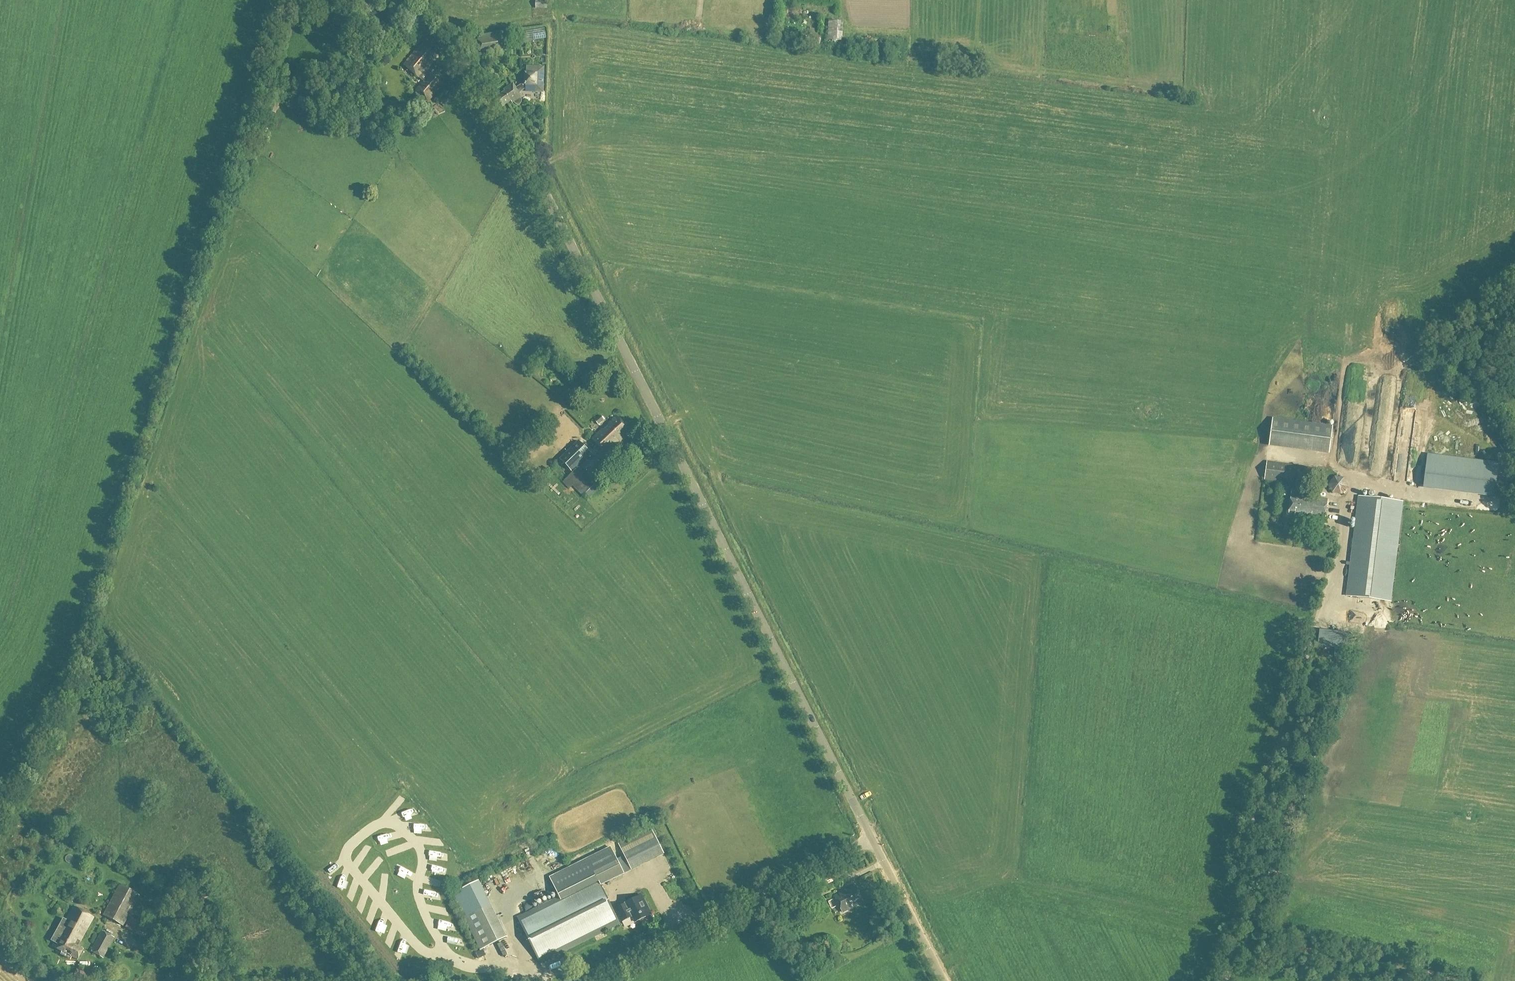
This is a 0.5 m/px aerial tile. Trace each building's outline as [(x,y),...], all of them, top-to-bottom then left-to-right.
[(535,8),(547,9),(547,0),(536,0),(535,8)] [(842,41),(843,22),(829,21),(827,40),(842,41)] [(821,35),(808,33),(807,44),(820,46),(821,35)] [(503,35),(480,38),(482,51),(494,49),(494,52),(506,51),(503,35)] [(430,73),(426,70),(438,56),(423,43),(404,65),(423,81),(415,91),(428,102),(444,83),(431,72),(430,73)] [(522,99),(520,97),(522,96),(519,93),(525,88),(525,91),(542,91),(542,67),(525,67),(525,84),(521,84),(516,88),(513,83),(504,89),(506,91),(497,97),(504,106),(512,100),(513,102),(514,102),(515,103),(516,104),(517,104),(518,105),(519,104),(521,104),(521,103),(522,101),(522,99)] [(274,99),(269,111),(276,114),(281,101),(274,99)] [(1413,378),(1405,378),(1405,404),(1413,404),(1413,378)] [(1351,411),(1347,418),(1356,422),(1359,415),(1351,411)] [(604,419),(601,415),(595,421),(598,425),(604,419)] [(606,454),(631,431),(617,416),(592,439),(606,454)] [(1273,418),(1269,445),(1330,454),(1334,427),(1273,418)] [(560,459),(572,471),(590,453),(578,441),(560,459)] [(1499,463),(1427,454),(1423,481),(1495,490),(1499,463)] [(584,469),(590,476),(600,474),(602,464),(596,457),(586,459),(584,469)] [(1302,484),(1304,467),(1267,461),(1265,479),(1302,484)] [(569,489),(573,485),(582,495),(594,482),(579,466),(562,482),(569,489)] [(1335,475),(1328,484),(1332,493),(1342,494),(1349,486),(1345,477),(1335,475)] [(1326,520),(1329,498),(1306,496),(1307,489),(1292,487),(1288,515),(1326,520)] [(1403,501),(1359,496),(1347,595),(1390,600),(1403,501)] [(1351,650),(1353,634),(1337,633),(1336,648),(1351,650)] [(618,843),(632,870),(664,853),(651,827),(618,843)] [(550,877),(559,897),(518,917),(541,963),(621,923),(620,923),(633,917),(626,903),(613,909),(601,885),(625,873),(612,846),(550,877)] [(526,865),(515,870),(518,876),(529,870),(526,865)] [(506,937),(491,905),(479,880),(453,893),(480,949),(506,937)] [(123,926),(140,895),(119,884),(102,914),(123,926)] [(842,912),(864,902),(856,885),(835,896),(842,912)] [(626,903),(633,917),(635,922),(652,914),(642,895),(626,903)] [(74,906),(66,920),(63,918),(50,941),(54,943),(52,946),(78,959),(83,949),(78,946),(94,916),(74,906)] [(132,916),(126,927),(146,938),(152,929),(141,923),(142,921),(132,916)] [(104,959),(115,937),(102,930),(90,952),(104,959)] [(508,954),(501,942),(497,944),(503,956),(508,954)] [(78,968),(71,980),(102,980),(78,968)]
